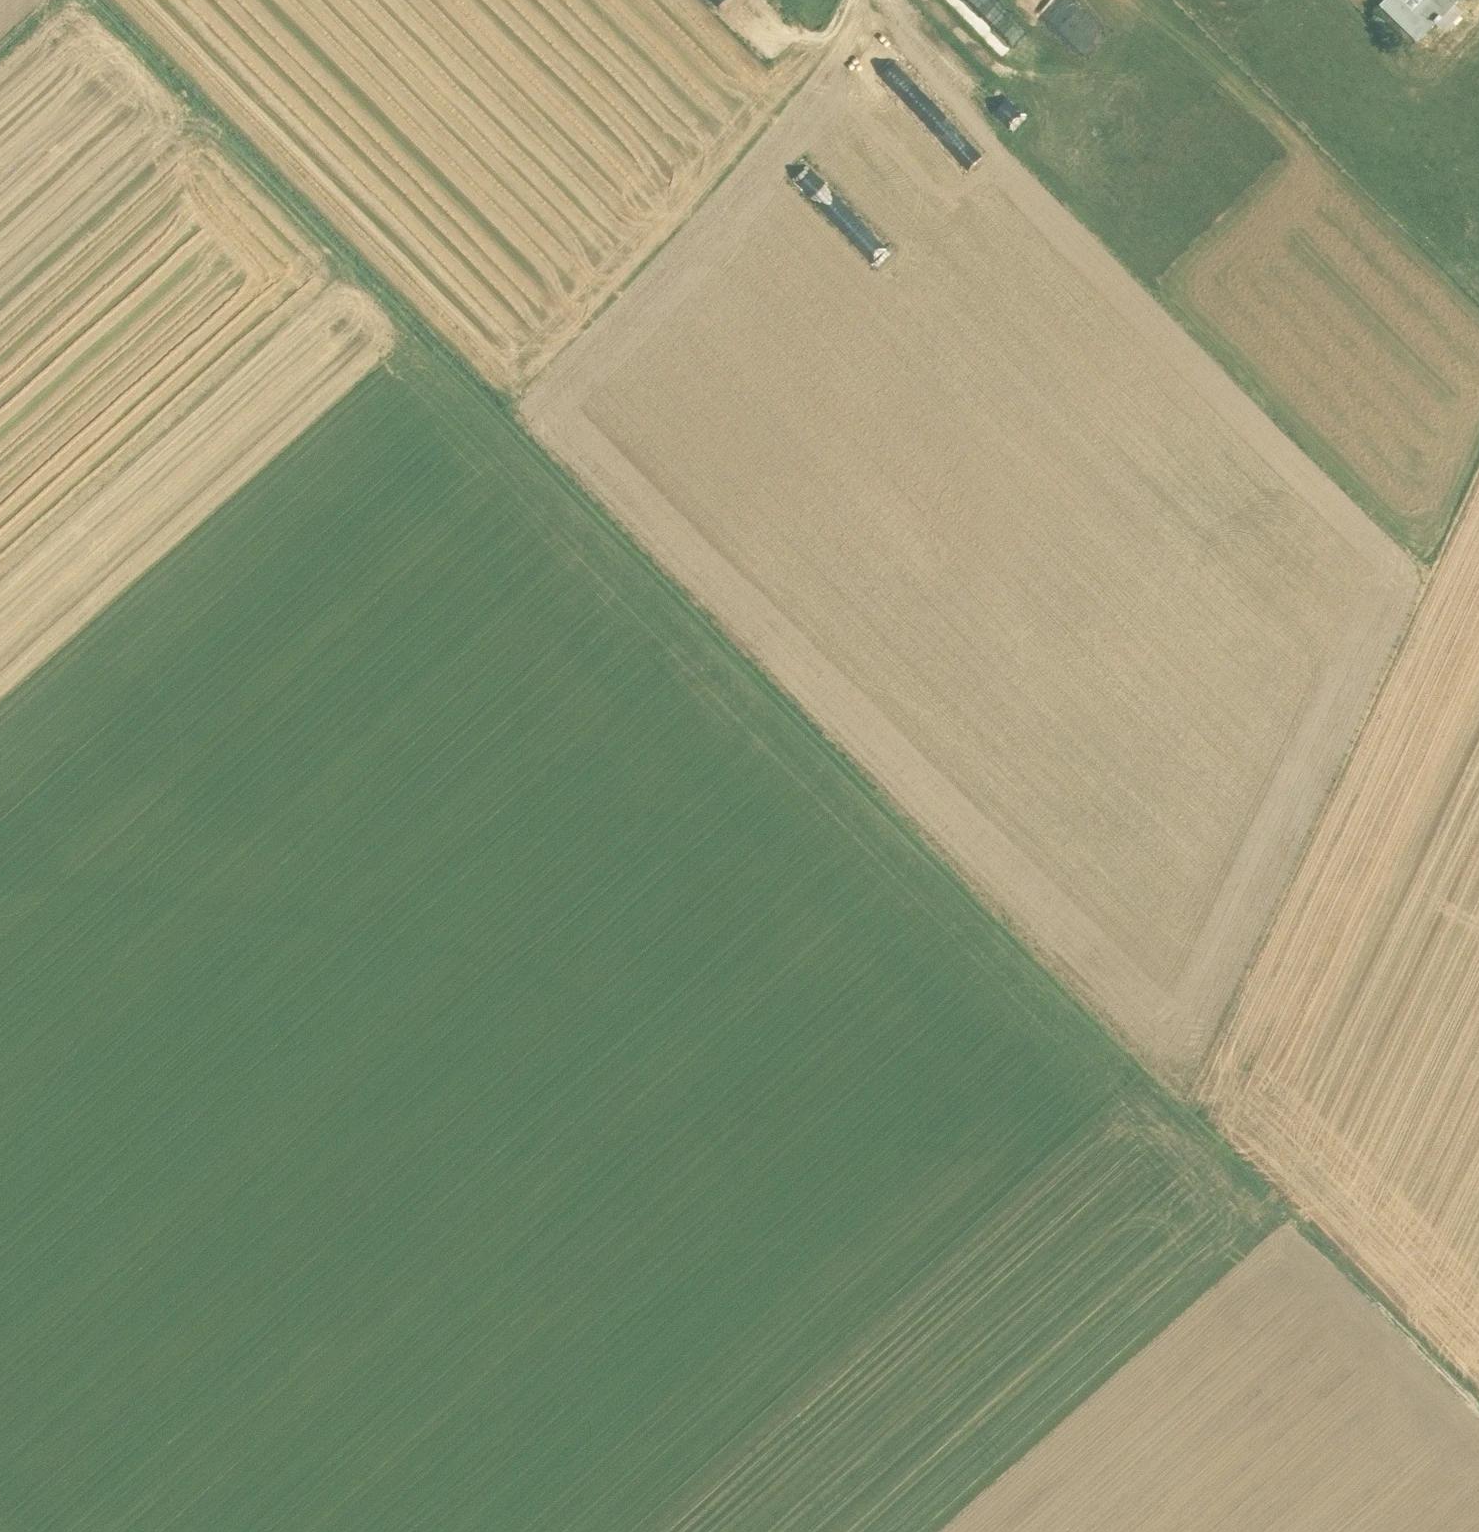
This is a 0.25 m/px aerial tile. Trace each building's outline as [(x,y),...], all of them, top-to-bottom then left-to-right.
[(992,3),(990,0),(961,0),(977,17),(992,3)] [(1411,45),(1456,0),(1384,0),(1375,9),(1411,45)] [(974,75),(964,87),(1014,129),(1024,117),(974,75)]
